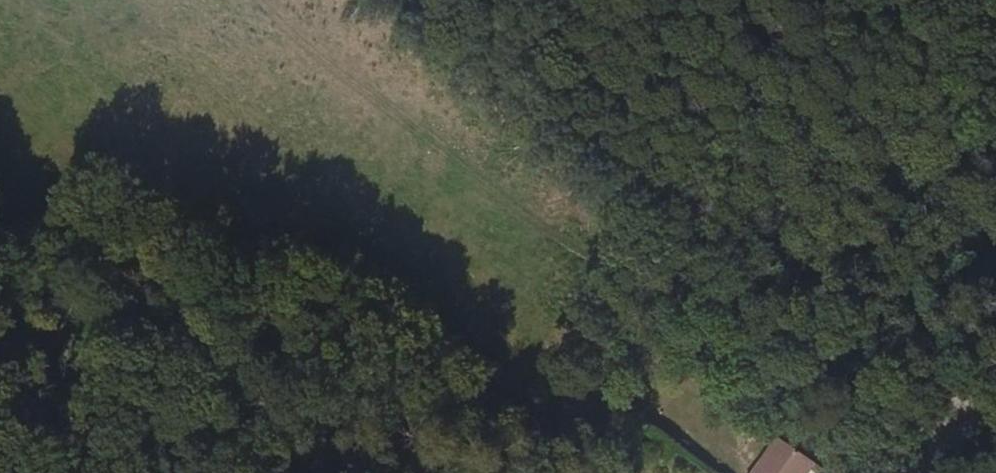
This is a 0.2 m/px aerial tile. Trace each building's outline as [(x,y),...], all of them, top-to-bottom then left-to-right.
[(814,455),(777,428),(745,472),(801,472),(814,455)]
